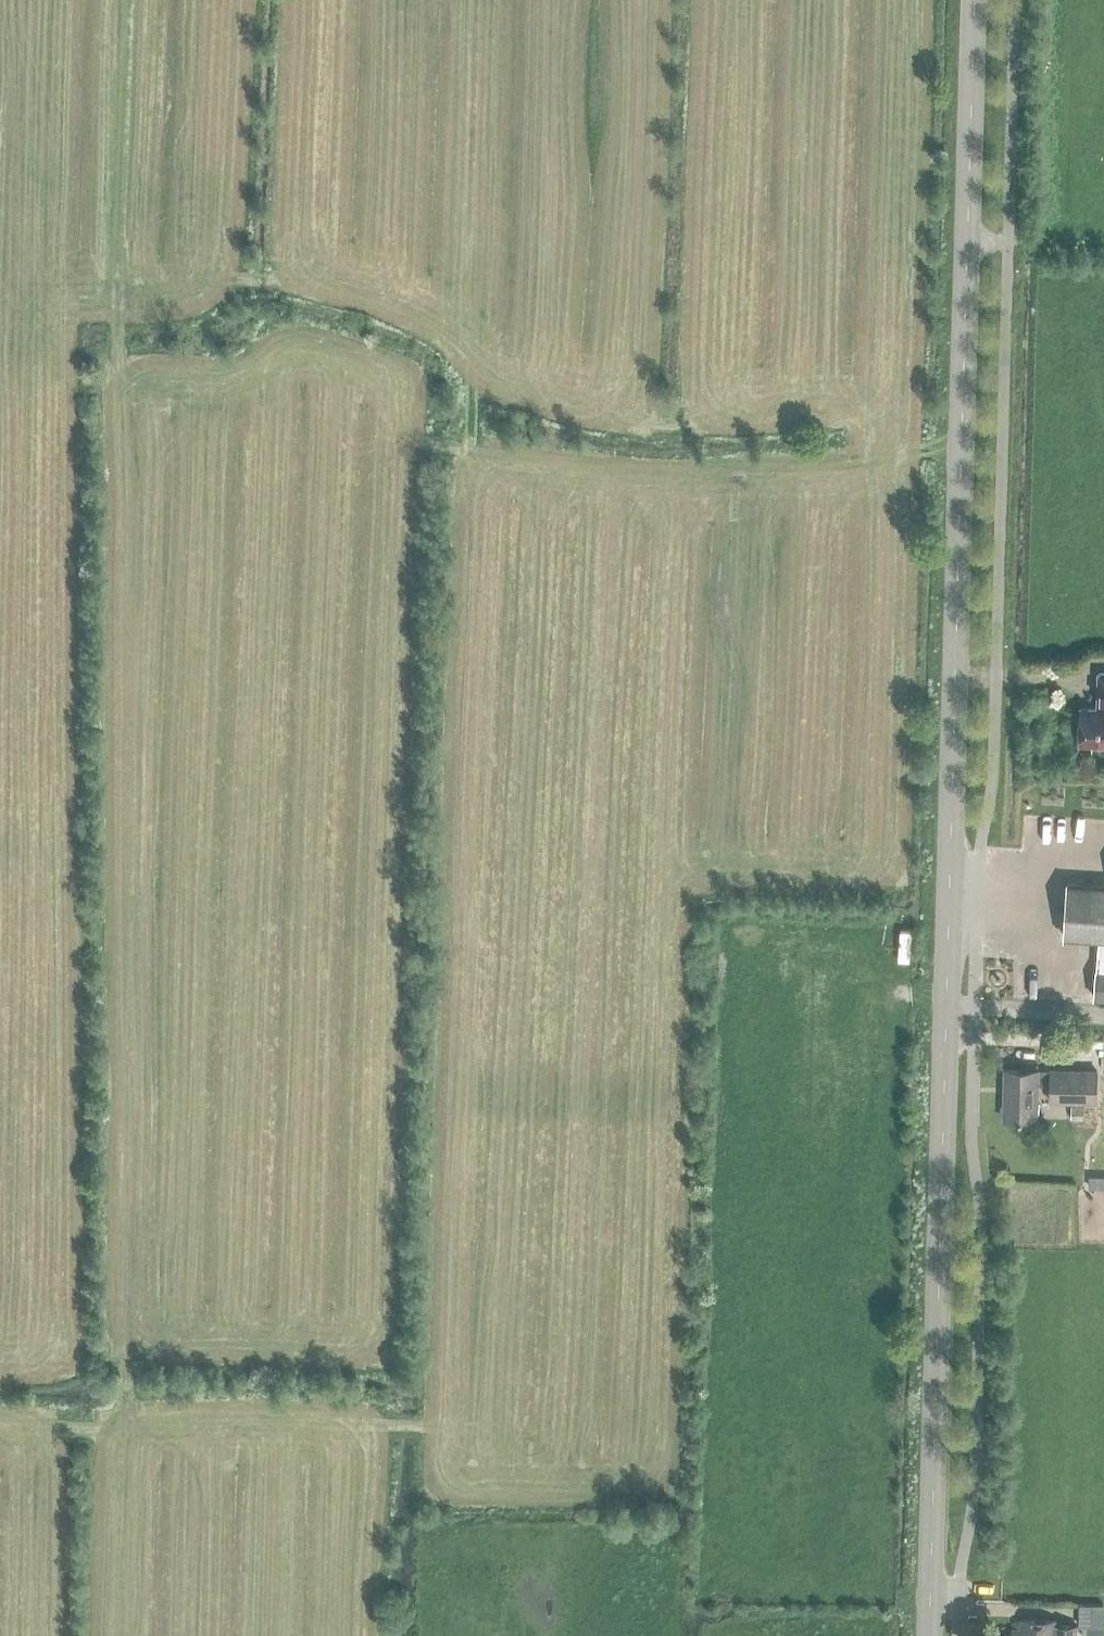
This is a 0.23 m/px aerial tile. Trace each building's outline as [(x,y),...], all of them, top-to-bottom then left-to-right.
[(1080,745),(1103,745),(1103,673),(1099,673),(1097,709),(1081,708),(1081,722),(1078,724),(1077,737),(1080,739),(1080,745)] [(1101,940),(1099,972),(1096,971),(1094,998),(1103,999),(1103,886),(1068,883),(1064,937),(1101,940)] [(1005,1070),(1003,1120),(1036,1120),(1037,1085),(1050,1085),(1050,1102),(1096,1103),(1097,1072),(1051,1071),(1037,1071),(1005,1070)] [(1082,1106),(1072,1106),(1071,1117),(1082,1117),(1082,1106)] [(1076,1626),(1055,1626),(1055,1621),(1020,1620),(1019,1630),(1011,1630),(1011,1635),(1003,1635),(1076,1635),(1076,1626)] [(1102,1628),(1081,1628),(1081,1635),(1102,1635),(1102,1628)]
